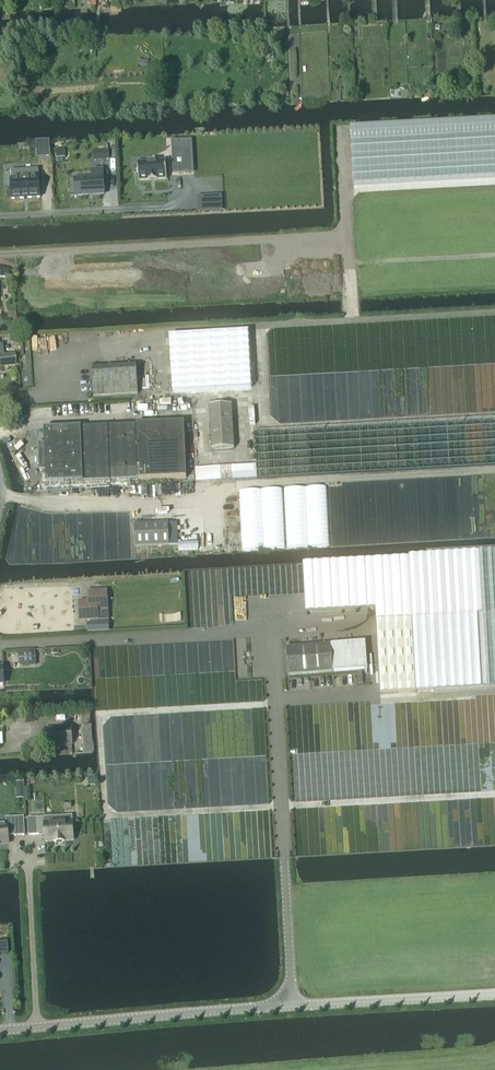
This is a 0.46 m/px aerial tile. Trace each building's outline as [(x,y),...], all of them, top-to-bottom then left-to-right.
[(351,128),(351,131),(353,159),(354,185),(494,177),(494,120),(351,128)] [(56,158),(65,157),(64,149),(56,150),(56,158)] [(167,180),(166,161),(138,163),(139,181),(167,180)] [(37,169),(10,170),(11,199),(39,198),(37,169)] [(92,177),(76,178),(77,196),(104,195),(103,170),(91,171),(92,177)] [(0,277),(10,277),(9,269),(8,270),(8,268),(1,267),(0,267),(0,277)] [(258,320),(143,328),(145,356),(176,354),(177,376),(296,369),(298,391),(347,388),(343,324),(259,329),(258,320)] [(15,366),(14,354),(3,355),(0,356),(0,367),(15,366)] [(92,369),(94,397),(138,394),(136,366),(92,369)] [(232,405),(209,406),(211,450),(234,449),(232,405)] [(186,478),(184,423),(44,428),(45,443),(42,443),(38,447),(39,470),(46,469),(46,483),(186,478)] [(232,480),(231,466),(220,467),(221,481),(232,480)] [(135,524),(136,546),(169,545),(168,523),(135,524)] [(377,621),(412,618),(494,613),(494,553),(303,564),(306,613),(376,609),(377,621)] [(78,622),(98,621),(108,620),(106,590),(87,592),(87,602),(77,602),(78,622)] [(381,694),(494,687),(494,613),(412,618),(377,621),(381,684),(381,694)] [(87,624),(88,633),(90,633),(109,632),(109,623),(87,624)] [(366,643),(332,645),(333,671),(367,669),(366,643)] [(289,675),(333,672),(331,645),(287,647),(289,675)] [(30,665),(29,651),(22,652),(22,665),(30,665)] [(83,727),(82,727),(83,753),(95,753),(94,742),(93,742),(92,725),(91,725),(83,725),(83,727)] [(45,729),(46,747),(69,745),(72,745),(71,727),(45,729)] [(73,821),(72,816),(44,817),(44,822),(43,822),(44,843),(74,841),(73,821)] [(0,825),(0,844),(9,843),(8,835),(14,835),(14,836),(25,835),(24,817),(6,818),(7,825),(0,825)] [(37,818),(27,818),(28,835),(38,835),(37,818)]
